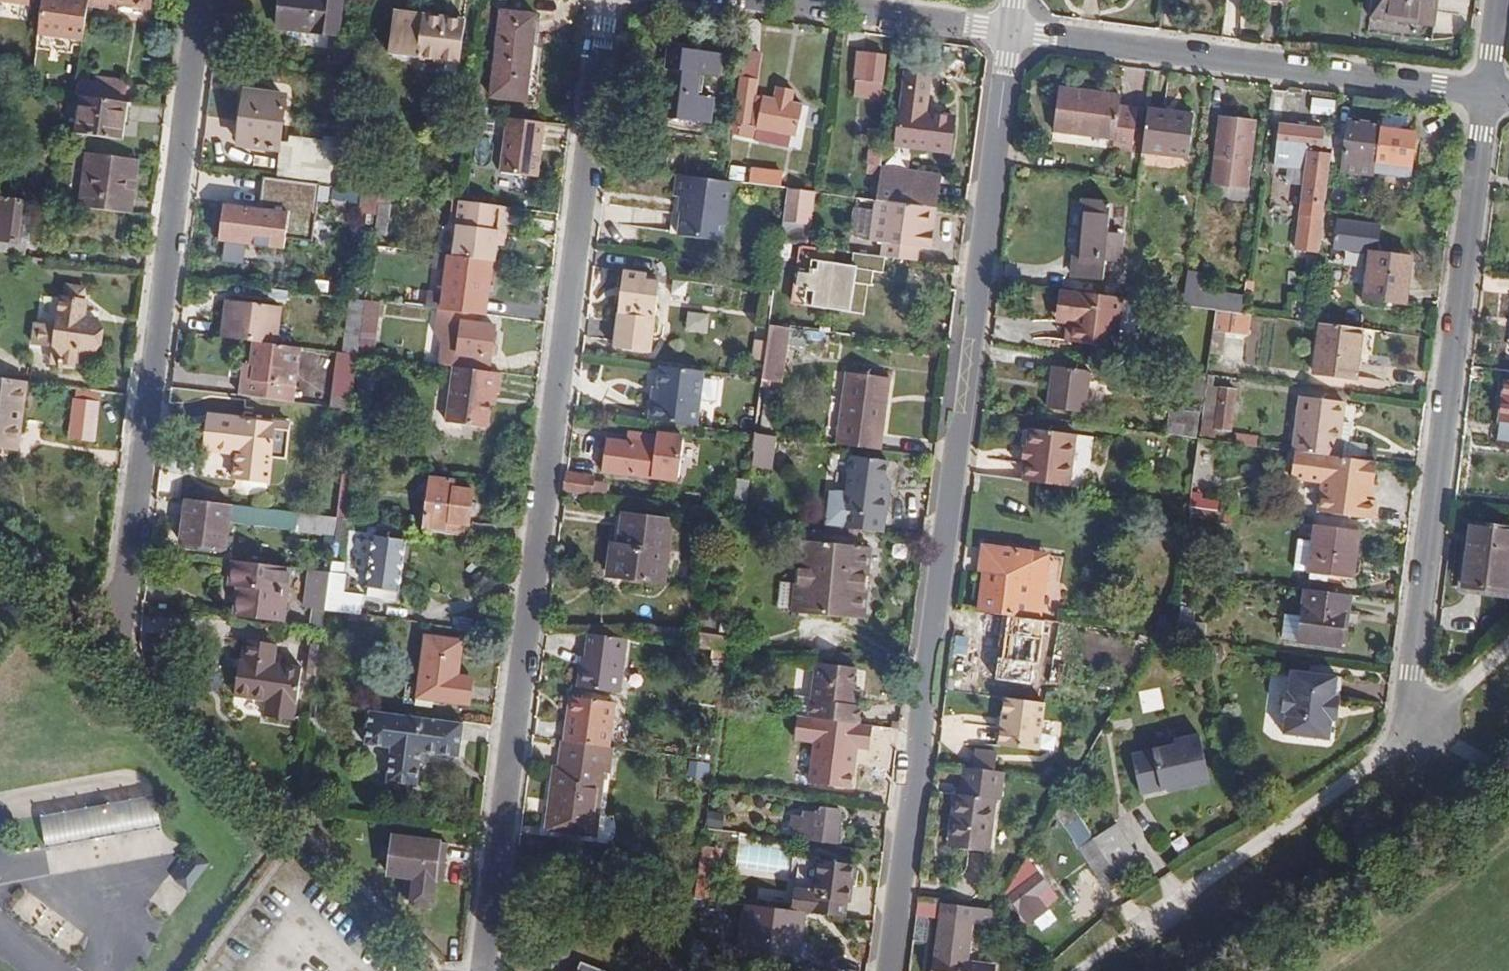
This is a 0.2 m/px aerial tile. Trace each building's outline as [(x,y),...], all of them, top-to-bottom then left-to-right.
[(151,10),(152,0),(43,0),(38,34),(83,40),(87,8),(108,10),(109,4),(151,10)] [(276,28),(308,33),(338,36),(343,0),(279,0),(276,28)] [(1369,19),(1433,26),(1437,0),(1371,0),(1369,19)] [(466,21),(394,11),(389,54),(419,58),(419,59),(461,63),(466,21)] [(537,15),(501,11),(490,97),(526,101),(537,15)] [(723,53),(668,47),(665,69),(670,70),(665,118),(710,123),(713,97),(699,95),(701,73),(720,75),(723,53)] [(352,76),(355,51),(336,48),(333,74),(352,76)] [(745,50),(741,75),(734,122),(749,125),(747,138),(791,146),(793,135),(798,136),(804,104),(793,102),(795,90),(777,87),(775,98),(764,96),(764,97),(756,95),(759,77),(758,77),(763,53),(745,50)] [(886,55),(859,52),(856,80),(864,81),(862,97),(881,100),(883,84),(882,83),(886,55)] [(931,76),(906,72),(896,146),(951,153),(955,116),(926,113),(931,76)] [(122,140),(127,102),(129,81),(97,77),(94,98),(81,96),(75,134),(122,140)] [(1059,87),(1053,132),(1115,140),(1114,150),(1132,152),(1138,108),(1120,106),(1121,95),(1059,87)] [(237,144),(277,149),(280,150),(281,142),(287,97),(244,91),(240,120),(239,121),(237,121),(236,123),(235,125),(234,126),(234,128),(234,130),(234,131),(235,133),(236,134),(237,136),(238,137),(237,144)] [(1194,115),(1147,109),(1142,152),(1189,157),(1194,115)] [(1379,129),(1406,132),(1408,114),(1382,111),(1380,125),(1379,129)] [(1255,121),(1220,117),(1212,184),(1247,188),(1255,121)] [(538,177),(544,122),(508,118),(502,173),(538,177)] [(1348,121),(1347,125),(1335,122),(1334,131),(1330,153),(1329,162),(1342,164),(1341,171),(1373,175),(1373,171),(1409,176),(1410,167),(1412,167),(1416,133),(1406,132),(1379,129),(1380,125),(1348,121)] [(1329,162),(1330,153),(1309,151),(1310,146),(1323,148),(1324,131),(1279,125),(1274,165),(1305,169),(1294,251),(1318,253),(1329,162)] [(881,166),(884,149),(881,149),(883,129),(870,128),(868,145),(872,145),(869,164),(881,166)] [(1334,131),(1324,131),(1323,148),(1310,146),(1309,151),(1330,153),(1334,131)] [(274,176),(339,185),(344,144),(285,137),(285,143),(281,142),(280,150),(277,149),(274,176)] [(131,214),(138,159),(87,153),(80,207),(131,214)] [(871,193),(877,195),(881,166),(869,164),(868,174),(874,175),(871,193)] [(877,195),(877,200),(937,208),(941,174),(881,166),(877,195)] [(750,184),(781,187),(782,172),(752,169),(750,184)] [(740,173),(728,171),(727,180),(730,180),(730,181),(739,182),(740,173)] [(730,180),(727,180),(677,174),(675,195),(680,195),(683,196),(682,211),(679,230),(723,236),(730,181),(730,180)] [(314,183),(276,178),(273,222),(267,221),(266,236),(311,240),(314,183)] [(810,225),(814,191),(787,188),(784,222),(810,225)] [(362,211),(376,213),(379,191),(364,189),(362,211)] [(387,236),(391,192),(379,190),(379,191),(376,213),(374,234),(387,236)] [(26,256),(28,242),(18,242),(22,215),(24,200),(0,197),(0,252),(26,256)] [(456,225),(459,201),(452,200),(449,224),(456,225)] [(937,208),(877,200),(875,210),(854,207),(849,236),(870,240),(870,242),(883,243),(881,258),(918,262),(919,248),(932,249),(937,208)] [(500,231),(509,208),(496,206),(464,202),(459,201),(453,256),(492,261),(495,262),(500,231)] [(1111,203),(1088,201),(1082,258),(1075,257),(1073,276),(1104,279),(1106,261),(1120,262),(1123,235),(1108,234),(1111,203)] [(18,242),(28,242),(31,217),(22,215),(18,242)] [(1382,225),(1336,219),(1332,248),(1370,253),(1364,300),(1406,305),(1412,257),(1377,252),(1382,225)] [(723,236),(679,230),(679,235),(723,240),(723,236)] [(831,262),(833,250),(799,246),(791,304),(828,309),(835,262),(831,262)] [(447,270),(450,255),(436,254),(433,269),(447,270)] [(489,286),(492,261),(453,256),(450,255),(447,270),(444,294),(428,292),(404,290),(403,305),(440,310),(447,311),(478,314),(480,315),(483,285),(489,286)] [(858,266),(835,262),(828,309),(851,312),(858,266)] [(648,274),(624,271),(612,349),(649,354),(659,282),(647,280),(648,274)] [(1205,274),(1187,272),(1183,306),(1217,310),(1224,311),(1226,292),(1203,290),(1205,274)] [(1259,281),(1246,279),(1244,295),(1242,313),(1251,314),(1261,316),(1262,308),(1255,307),(1259,281)] [(1265,282),(1259,281),(1255,307),(1262,308),(1265,282)] [(1098,294),(1059,289),(1056,312),(1075,314),(1071,342),(1115,347),(1121,297),(1123,298),(1124,287),(1100,284),(1098,294)] [(484,315),(489,286),(483,285),(480,315),(484,315)] [(56,324),(36,322),(32,346),(53,348),(51,363),(75,365),(75,364),(87,365),(89,354),(94,355),(98,318),(99,310),(86,308),(87,301),(82,300),(85,288),(66,286),(64,298),(61,298),(56,324)] [(1242,313),(1244,295),(1226,292),(1224,311),(1242,313)] [(358,354),(366,300),(350,298),(344,353),(345,353),(358,354)] [(229,299),(224,336),(255,341),(276,344),(281,306),(229,299)] [(374,356),(382,302),(366,300),(358,354),(374,356)] [(1251,314),(1242,313),(1224,311),(1217,310),(1214,330),(1226,332),(1249,335),(1251,314)] [(454,367),(489,372),(491,357),(494,357),(496,356),(497,347),(495,345),(493,344),(496,326),(477,324),(478,314),(447,311),(446,319),(461,321),(460,333),(455,332),(454,342),(458,343),(457,353),(443,351),(441,365),(454,367)] [(1075,314),(1056,312),(1055,322),(1067,323),(1064,341),(1071,342),(1075,314)] [(1258,343),(1261,316),(1251,314),(1249,335),(1247,342),(1258,343)] [(1357,380),(1363,329),(1319,323),(1312,374),(1357,380)] [(789,328),(769,325),(767,342),(765,361),(762,378),(761,387),(769,388),(770,382),(781,383),(789,328)] [(1224,352),(1226,332),(1214,330),(1211,350),(1224,352)] [(751,358),(765,361),(767,342),(755,339),(751,358)] [(294,401),(301,347),(297,347),(276,344),(255,341),(252,364),(255,364),(253,379),(250,378),(243,377),(240,394),(294,401)] [(356,371),(358,355),(345,353),(339,396),(352,397),(353,390),(356,371)] [(703,371),(661,366),(658,388),(657,399),(655,399),(650,402),(648,420),(696,427),(703,371)] [(1091,371),(1052,366),(1047,409),(1085,414),(1091,371)] [(496,396),(499,372),(489,372),(454,367),(446,422),(488,427),(491,395),(496,396)] [(375,372),(356,371),(353,390),(374,391),(375,372)] [(837,444),(881,450),(890,378),(846,372),(837,444)] [(1205,377),(1186,374),(1183,396),(1202,398),(1205,377)] [(1213,376),(1210,375),(1208,375),(1202,437),(1214,438),(1215,430),(1231,431),(1236,390),(1212,387),(1213,376)] [(26,383),(0,380),(0,448),(17,451),(26,383)] [(1505,380),(1499,421),(1500,421),(1497,440),(1508,442),(1508,381),(1505,380)] [(94,391),(83,390),(81,404),(92,406),(92,408),(122,413),(125,397),(94,392),(94,391)] [(779,392),(766,390),(761,428),(774,430),(779,392)] [(352,397),(339,396),(338,409),(347,410),(351,410),(352,397)] [(1292,451),(1340,458),(1341,458),(1344,442),(1340,442),(1345,402),(1300,396),(1292,451)] [(347,410),(338,409),(332,409),(329,435),(345,436),(347,410)] [(1166,435),(1197,438),(1200,413),(1169,410),(1166,435)] [(253,468),(251,484),(267,486),(271,460),(286,462),(290,427),(208,418),(201,478),(234,482),(235,466),(253,468)] [(1025,461),(1022,481),(1068,487),(1075,436),(1029,429),(1027,448),(1025,461)] [(1237,433),(1235,444),(1257,447),(1259,436),(1237,433)] [(656,436),(656,437),(631,434),(630,442),(607,439),(603,472),(676,482),(682,439),(656,436)] [(777,437),(755,434),(751,467),(771,470),(772,454),(776,454),(777,437)] [(1364,500),(1366,485),(1374,486),(1378,463),(1374,462),(1341,458),(1340,458),(1292,451),(1290,479),(1321,483),(1317,512),(1372,520),(1375,501),(1373,501),(1364,500)] [(825,526),(883,533),(888,497),(884,496),(888,461),(852,456),(848,491),(830,489),(825,526)] [(344,464),(338,517),(349,519),(355,465),(344,464)] [(234,482),(251,484),(253,468),(235,466),(234,482)] [(1208,470),(1196,469),(1191,504),(1191,508),(1217,511),(1219,498),(1205,496),(1208,470)] [(566,474),(564,490),(592,494),(595,478),(566,474)] [(455,487),(456,478),(433,475),(426,530),(464,535),(466,525),(470,526),(472,508),(477,508),(478,501),(473,501),(475,489),(455,487)] [(748,479),(738,479),(736,501),(747,502),(748,479)] [(1366,485),(1364,500),(1373,501),(1374,486),(1366,485)] [(233,505),(187,499),(181,544),(225,549),(229,522),(319,533),(318,537),(335,540),(338,517),(233,505)] [(672,520),(624,514),(620,545),(612,544),(608,576),(664,584),(672,520)] [(1470,522),(1462,588),(1508,593),(1508,527),(1470,522)] [(395,601),(406,527),(378,523),(367,596),(395,601)] [(1353,579),(1360,531),(1315,525),(1312,542),(1297,540),(1293,569),(1308,571),(1308,573),(1353,579)] [(1212,530),(1192,528),(1191,553),(1210,555),(1212,530)] [(870,547),(800,540),(796,584),(782,582),(779,607),(793,608),(793,613),(863,620),(870,547)] [(991,614),(1039,620),(1046,567),(1032,565),(1033,553),(983,547),(980,566),(985,567),(979,612),(991,614)] [(291,568),(233,560),(229,586),(238,587),(235,604),(285,610),(291,568)] [(325,611),(358,615),(361,596),(341,594),(343,581),(346,564),(331,561),(330,573),(325,611)] [(324,627),(325,611),(330,573),(309,570),(304,608),(313,609),(311,626),(324,627)] [(1349,615),(1351,595),(1304,589),(1301,621),(1286,620),(1283,639),(1298,641),(1298,642),(1341,648),(1345,614),(1349,615)] [(284,622),(285,610),(235,604),(233,617),(284,622)] [(1176,621),(1194,623),(1196,607),(1178,605),(1176,620),(1176,621)] [(1015,619),(979,615),(977,627),(974,658),(1010,662),(1013,638),(1015,619)] [(1028,621),(1015,619),(1013,638),(1026,640),(1028,621)] [(1174,637),(1203,641),(1205,625),(1194,623),(1176,621),(1174,637)] [(732,653),(732,652),(734,637),(698,632),(695,648),(712,650),(727,652),(732,653)] [(577,688),(619,693),(627,639),(589,633),(585,665),(580,664),(577,688)] [(456,704),(459,677),(464,640),(425,635),(416,705),(431,707),(432,701),(456,704)] [(244,666),(239,665),(234,696),(267,701),(265,716),(295,721),(298,704),(303,667),(274,663),(277,644),(244,640),(242,659),(245,660),(244,666)] [(1157,648),(1167,649),(1168,642),(1157,640),(1157,648)] [(725,664),(727,652),(712,650),(710,662),(725,664)] [(1010,662),(974,658),(973,663),(1009,667),(1010,662)] [(810,718),(860,724),(862,706),(860,705),(852,704),(854,689),(857,668),(817,663),(813,698),(810,718)] [(1332,721),(1335,696),(1338,677),(1292,670),(1289,690),(1285,689),(1281,714),(1286,714),(1283,734),(1330,740),(1332,721)] [(852,704),(860,705),(862,690),(854,689),(852,704)] [(1094,703),(1108,711),(1114,699),(1101,692),(1100,691),(1094,703)] [(790,715),(810,718),(813,698),(793,695),(790,715)] [(567,726),(565,741),(609,747),(615,702),(570,697),(568,717),(570,717),(569,726),(567,726)] [(1044,703),(1004,698),(998,745),(1037,750),(1044,703)] [(311,718),(320,719),(323,704),(313,702),(311,718)] [(459,758),(464,724),(417,718),(370,711),(366,746),(392,749),(387,784),(417,788),(421,764),(422,753),(428,754),(459,758)] [(744,721),(760,723),(760,720),(743,717),(743,719),(731,718),(730,724),(743,726),(744,721)] [(770,732),(795,735),(796,726),(771,723),(770,732)] [(796,756),(839,762),(842,734),(799,729),(796,756)] [(1208,781),(1198,734),(1173,739),(1174,744),(1130,754),(1139,793),(1165,787),(1182,783),(1183,787),(1208,781)] [(712,761),(714,744),(698,743),(696,759),(712,761)] [(972,768),(994,771),(997,752),(975,749),(972,768)] [(581,770),(584,755),(556,752),(554,765),(546,830),(596,836),(604,773),(581,770)] [(606,758),(584,755),(581,770),(604,773),(606,758)] [(836,789),(839,762),(796,756),(793,783),(836,789)] [(708,775),(710,764),(690,761),(688,776),(703,779),(704,775),(708,775)] [(961,782),(967,782),(969,768),(963,767),(961,782)] [(967,782),(1002,786),(1004,772),(994,771),(972,768),(969,768),(967,782)] [(1002,791),(1002,786),(967,782),(965,796),(959,795),(955,794),(952,820),(957,821),(954,848),(988,852),(995,800),(979,798),(980,788),(1002,791)] [(965,796),(967,782),(961,782),(959,795),(965,796)] [(1000,801),(1002,791),(980,788),(979,798),(995,800),(1000,801)] [(157,794),(41,813),(47,844),(162,825),(157,794)] [(1056,809),(1068,827),(1079,820),(1068,802),(1056,809)] [(838,843),(841,811),(821,809),(820,815),(804,813),(803,818),(797,817),(792,817),(790,830),(795,831),(801,832),(801,839),(838,843)] [(708,810),(705,828),(722,830),(724,813),(708,810)] [(797,817),(797,816),(782,814),(780,835),(794,837),(795,831),(790,830),(792,817),(797,817)] [(957,821),(952,820),(949,848),(954,848),(957,821)] [(1094,840),(1122,882),(1145,867),(1116,825),(1094,840)] [(448,842),(393,836),(388,876),(402,878),(412,879),(408,906),(434,909),(437,882),(443,883),(448,842)] [(1108,893),(1123,883),(1122,882),(1094,840),(1094,839),(1079,849),(1108,893)] [(717,849),(703,846),(695,897),(710,899),(714,873),(717,849)] [(717,849),(714,873),(719,874),(722,849),(717,849)] [(210,864),(195,853),(176,879),(191,890),(210,864)] [(814,892),(818,860),(792,856),(788,888),(814,892)] [(1027,858),(1006,892),(1009,895),(1008,896),(1018,911),(1029,925),(1048,910),(1045,907),(1057,898),(1038,873),(1027,858)] [(804,912),(845,918),(847,902),(849,903),(854,865),(818,860),(814,892),(788,888),(785,910),(804,912)] [(399,897),(408,906),(412,879),(402,878),(399,897)] [(707,900),(693,898),(692,907),(706,909),(707,900)] [(940,919),(942,904),(917,901),(908,970),(924,970),(931,918),(940,919)] [(995,965),(967,962),(972,919),(971,918),(972,908),(942,904),(940,919),(934,970),(994,970),(995,965)] [(798,958),(804,912),(785,910),(748,905),(742,950),(798,958)] [(686,958),(715,962),(717,943),(689,939),(686,958)] [(581,962),(577,970),(605,970),(581,962)]
